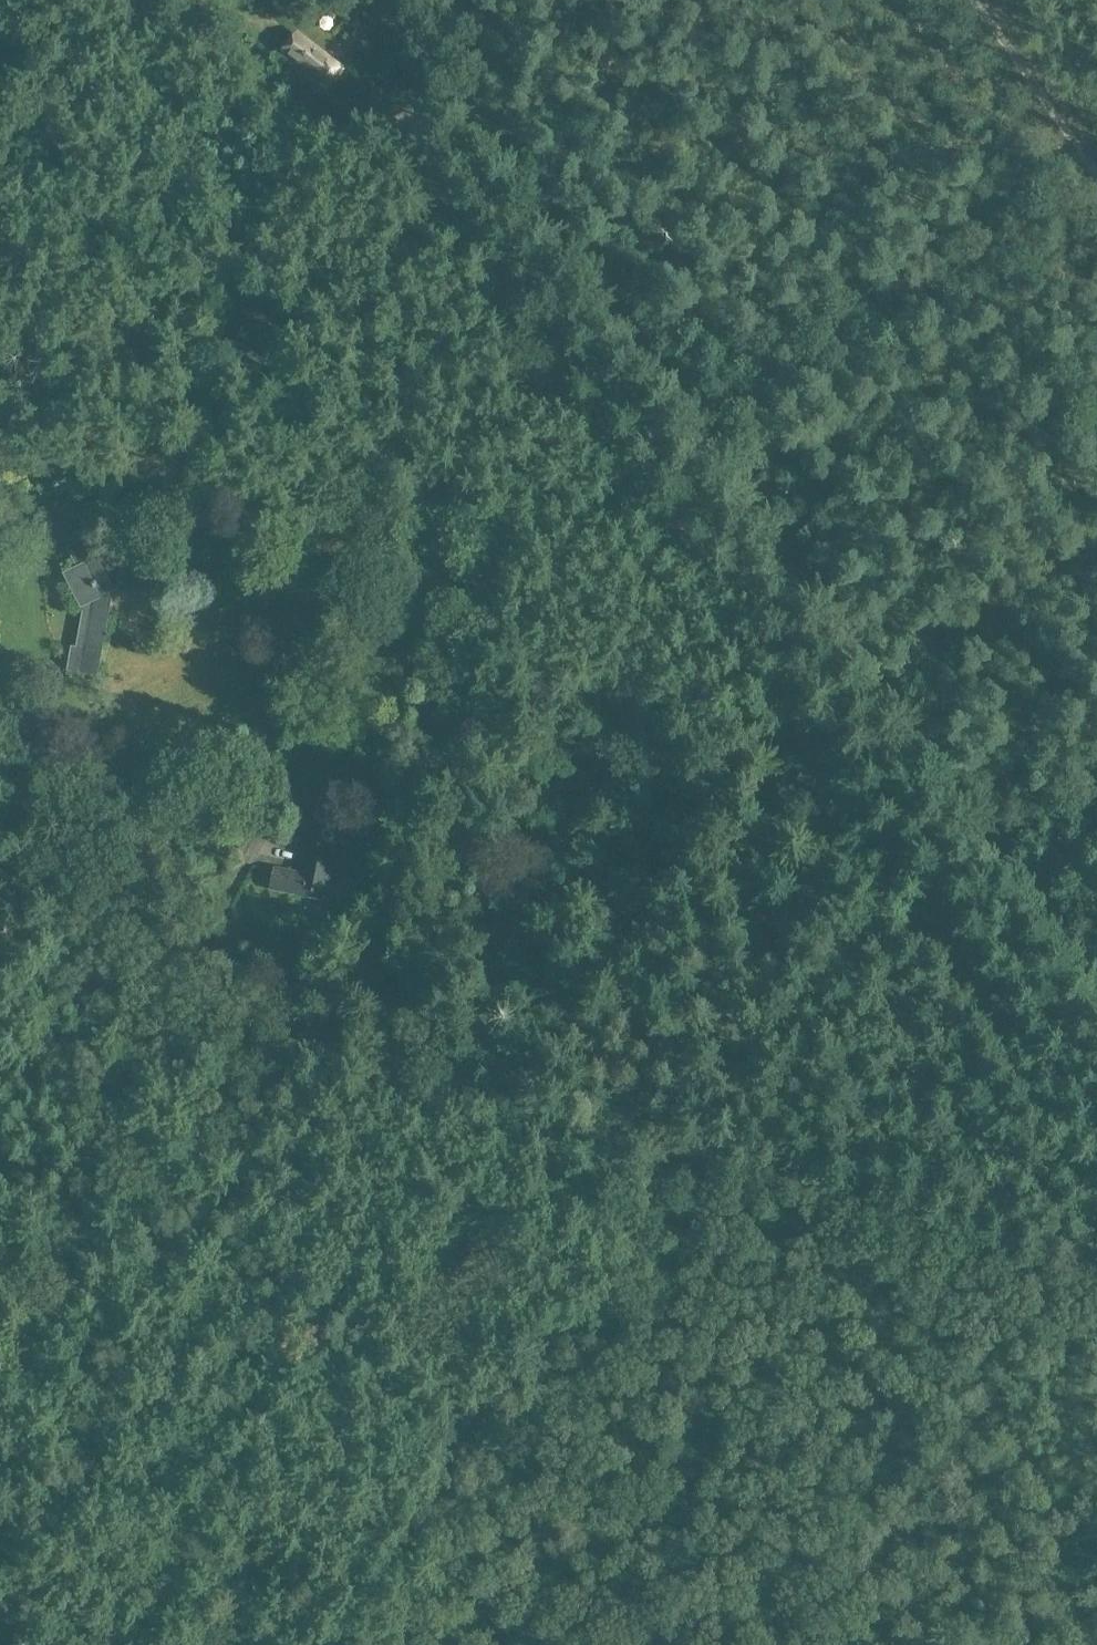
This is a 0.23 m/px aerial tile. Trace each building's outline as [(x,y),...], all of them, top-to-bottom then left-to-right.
[(322,56),(297,37),(283,57),(308,76),(306,78),(326,93),(337,78),(323,68),(324,66),(323,58),(322,57),(322,56)] [(247,321),(234,352),(266,365),(279,335),(247,321)] [(112,593),(114,592),(87,539),(70,548),(80,568),(68,574),(85,607),(87,605),(79,650),(74,649),(70,671),(97,676),(112,593)] [(117,575),(120,593),(181,583),(176,554),(146,559),(148,570),(117,575)] [(276,871),(272,890),(326,900),(331,876),(334,861),(310,857),(306,877),(276,871)] [(357,881),(344,879),(339,903),(353,905),(357,881)]
